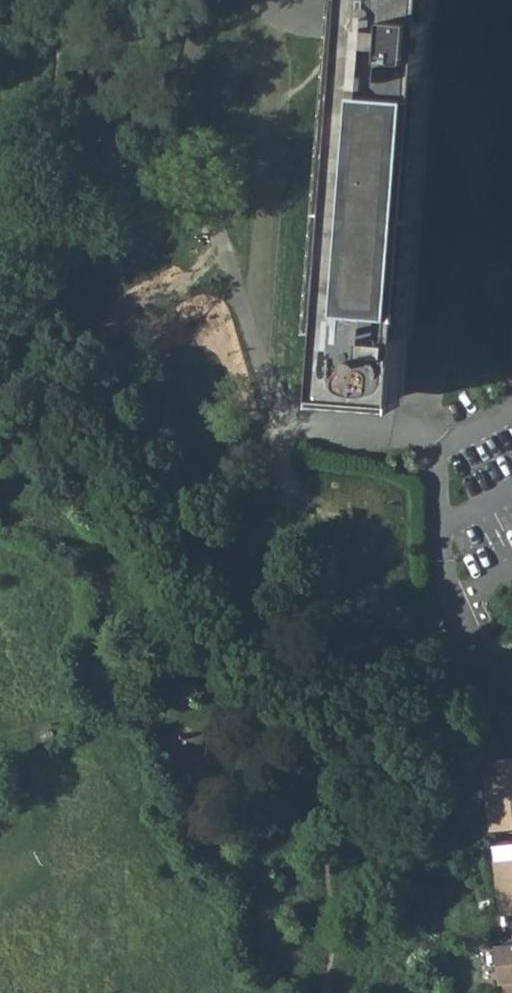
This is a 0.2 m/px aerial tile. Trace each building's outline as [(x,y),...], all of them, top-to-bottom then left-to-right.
[(331,321),(330,336),(329,350),(327,387),(326,395),(405,401),(405,393),(408,356),(409,341),(410,327),(417,328),(435,72),(428,72),(433,12),(440,13),(440,0),(346,0),(323,320),(331,321)] [(488,766),(490,781),(483,783),(487,834),(511,832),(511,763),(488,766)] [(498,916),(506,915),(508,931),(511,931),(511,860),(492,862),(498,916)] [(499,948),(502,984),(507,984),(508,992),(511,992),(511,947),(499,948)]
